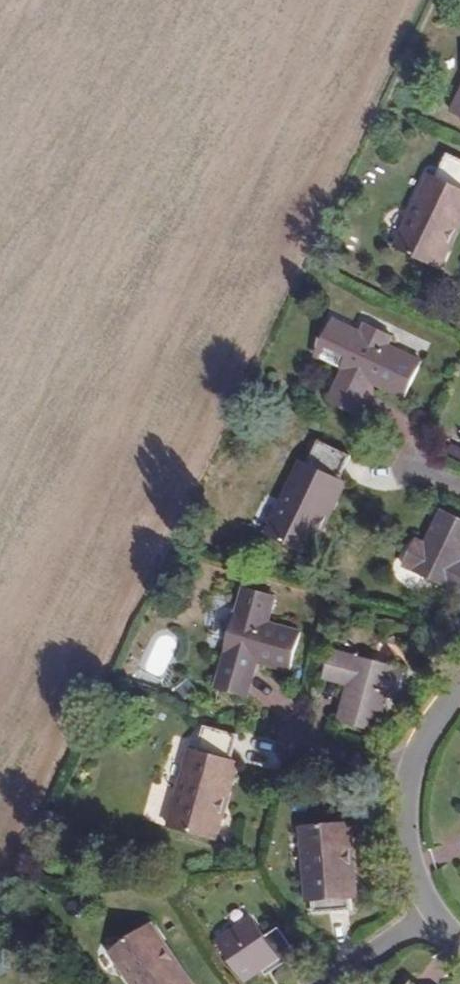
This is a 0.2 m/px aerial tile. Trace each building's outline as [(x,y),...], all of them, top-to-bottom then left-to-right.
[(447,108),(459,114),(459,81),(447,108)] [(451,241),(444,238),(459,205),(459,160),(444,152),(433,175),(427,173),(394,244),(439,266),(451,241)] [(451,241),(459,222),(459,205),(444,238),(451,241)] [(358,333),(331,319),(319,343),(347,356),(341,369),(326,400),(353,414),(364,390),(359,388),(364,379),(369,381),(402,397),(419,361),(385,345),(389,336),(362,324),(358,333)] [(319,343),(314,356),(341,369),(347,356),(319,343)] [(359,388),(364,390),(369,381),(364,379),(359,388)] [(316,526),(338,480),(336,479),(347,455),(315,440),(304,463),(298,461),(263,533),(310,555),(322,529),(316,526)] [(344,483),(338,480),(316,526),(322,529),(344,483)] [(458,558),(459,554),(459,519),(436,508),(420,541),(411,536),(398,564),(459,592),(459,567),(455,564),(458,558)] [(264,610),(235,602),(211,684),(241,693),(251,659),(286,669),(297,630),(262,620),(264,610)] [(346,677),(345,682),(335,718),(375,729),(385,694),(396,696),(403,667),(329,648),(321,676),(336,679),(337,675),(346,677)] [(214,810),(228,759),(227,758),(233,734),(199,724),(192,747),(187,746),(165,824),(214,837),(221,812),(214,810)] [(236,761),(228,759),(214,810),(221,812),(236,761)] [(345,845),(351,845),(349,818),(299,824),(306,899),(314,898),(315,910),(351,906),(350,894),(345,845)] [(356,893),(351,845),(345,845),(350,894),(356,893)] [(261,934),(247,915),(213,938),(241,978),(259,967),(263,972),(291,953),(272,926),(261,934)] [(156,948),(162,943),(147,921),(105,950),(128,983),(182,983),(156,948)] [(182,983),(185,983),(189,981),(162,943),(156,948),(182,983)]
